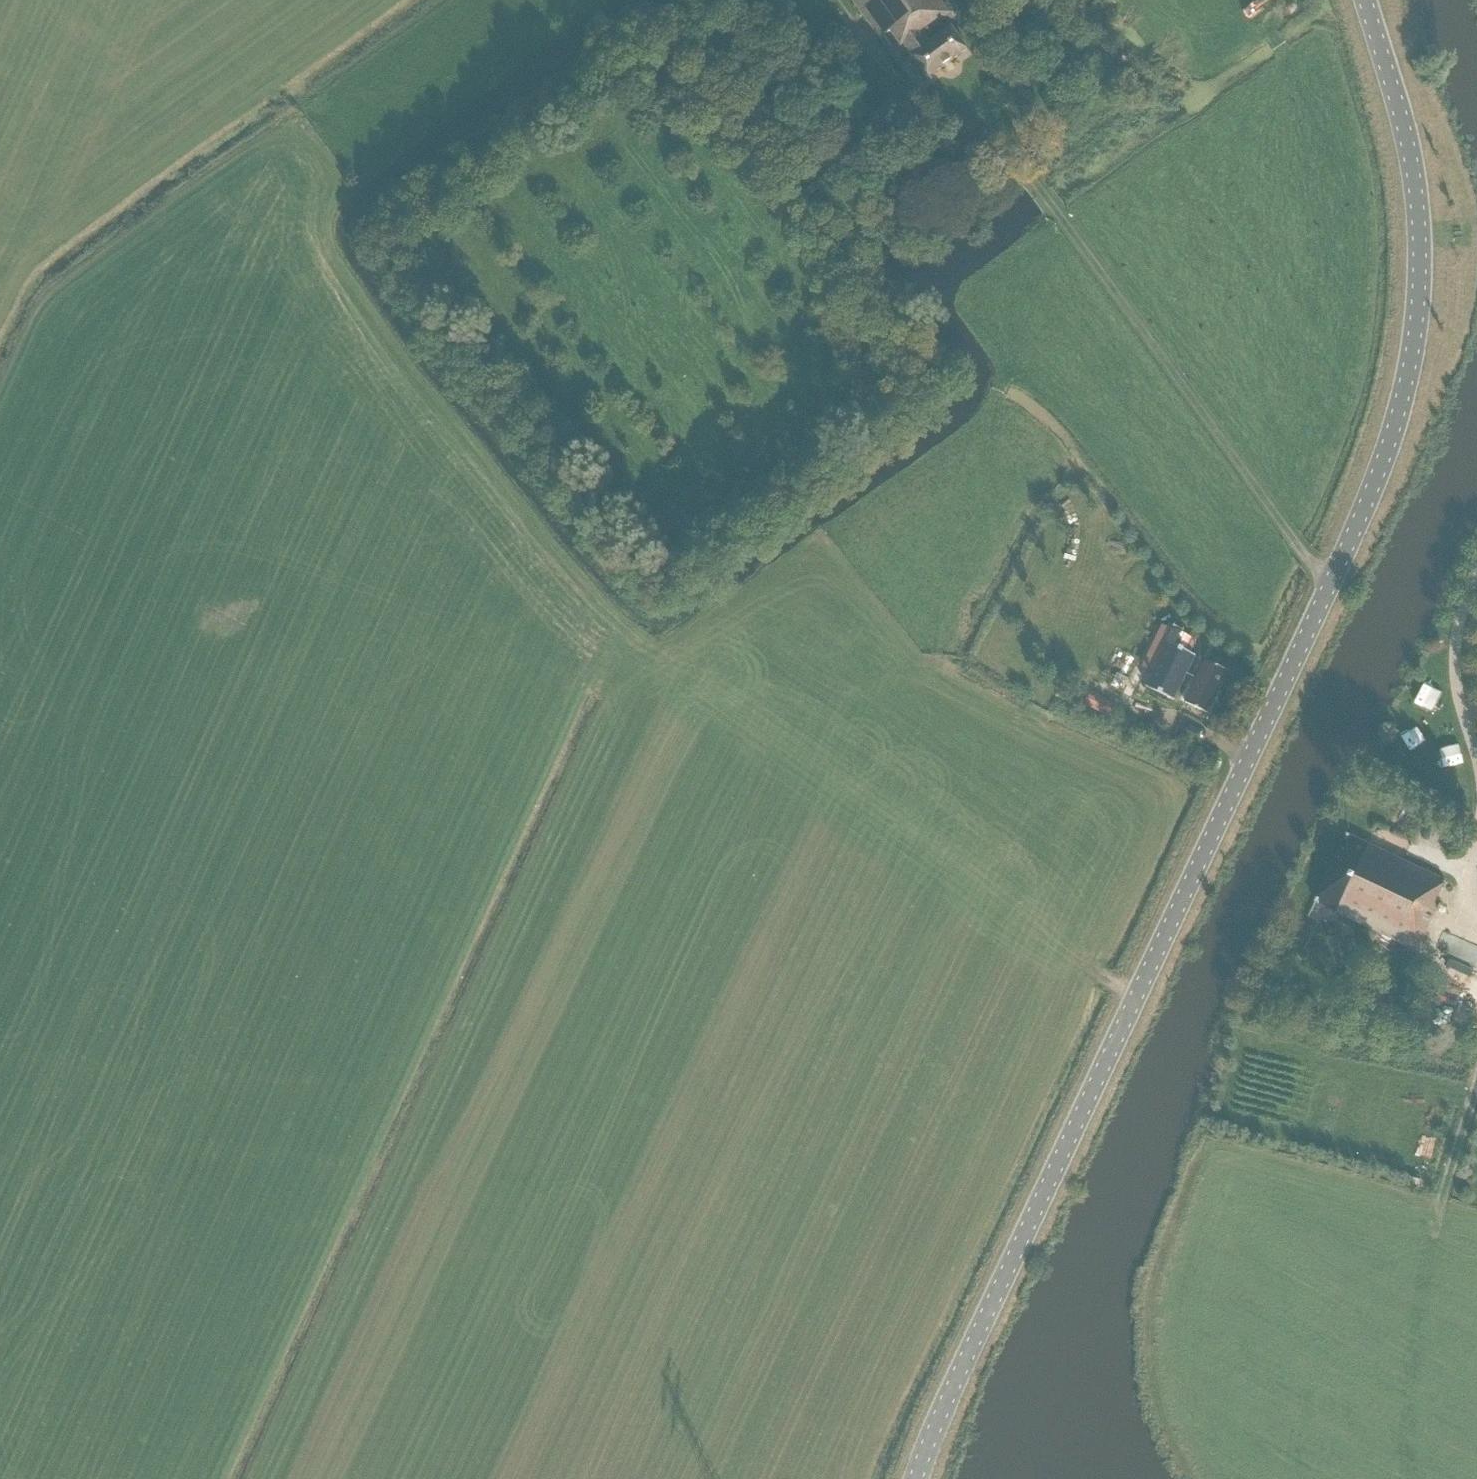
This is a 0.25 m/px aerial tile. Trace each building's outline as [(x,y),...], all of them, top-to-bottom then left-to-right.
[(912,56),(911,56),(927,78),(967,49),(951,27),(929,43),(925,38),(960,13),(950,0),(852,0),(896,60),(908,51),(912,56)] [(1147,685),(1146,687),(1173,700),(1174,698),(1207,713),(1227,671),(1202,659),(1205,653),(1192,647),(1188,644),(1189,641),(1191,638),(1163,625),(1162,627),(1153,645),(1148,655),(1149,655),(1157,659),(1159,660),(1153,673),(1147,685)] [(1315,902),(1378,932),(1417,951),(1440,901),(1437,900),(1445,881),(1347,835),(1315,902)] [(1463,967),(1474,971),(1476,963),(1476,947),(1472,945),(1463,967)]
